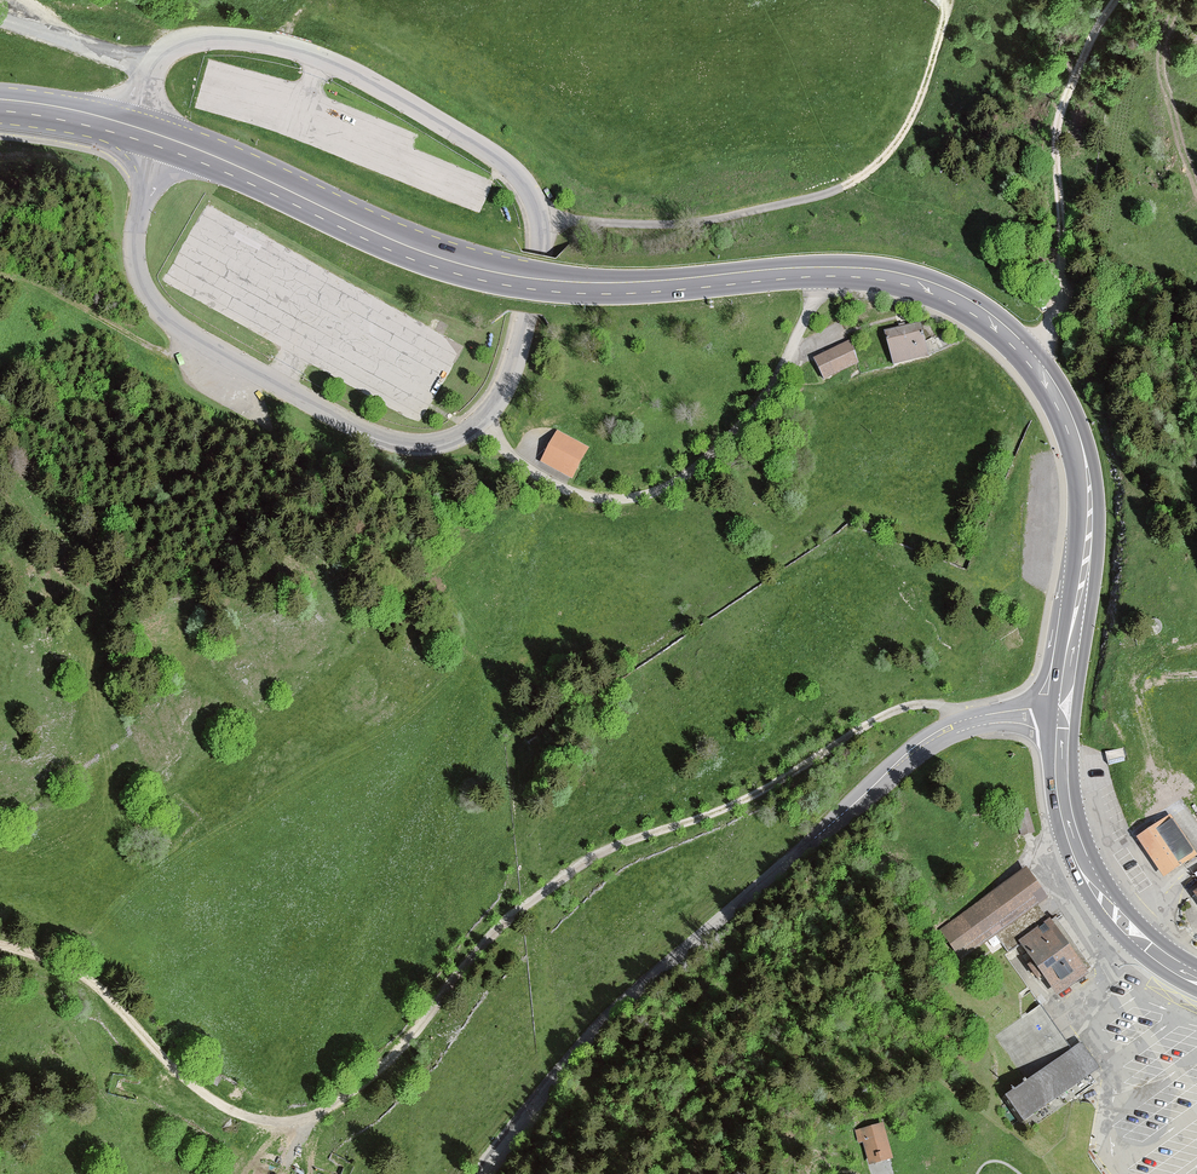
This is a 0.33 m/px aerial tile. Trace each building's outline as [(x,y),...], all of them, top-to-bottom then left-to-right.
[(927,355),(919,323),(886,331),(894,364),(927,355)] [(857,361),(848,341),(815,357),(825,377),(857,361)] [(586,447),(557,432),(543,460),(572,475),(586,447)] [(1195,853),(1170,816),(1138,838),(1164,875),(1195,853)] [(1026,872),(943,931),(961,957),(994,933),(1009,953),(1022,943),(1033,958),(1028,962),(1030,965),(1029,966),(1038,978),(1044,974),(1057,993),(1080,976),(1088,970),(1091,968),(1056,919),(1053,921),(1049,924),(1035,904),(1044,898),(1026,872)] [(1028,1080),(1004,1097),(1020,1119),(1072,1083),(1080,1093),(1096,1082),(1088,1071),(1098,1065),(1090,1053),(1082,1042),(1072,1049),(1041,1005),(996,1036),(1028,1080)] [(881,1127),(859,1133),(860,1139),(865,1138),(872,1161),(889,1156),(881,1127)]
